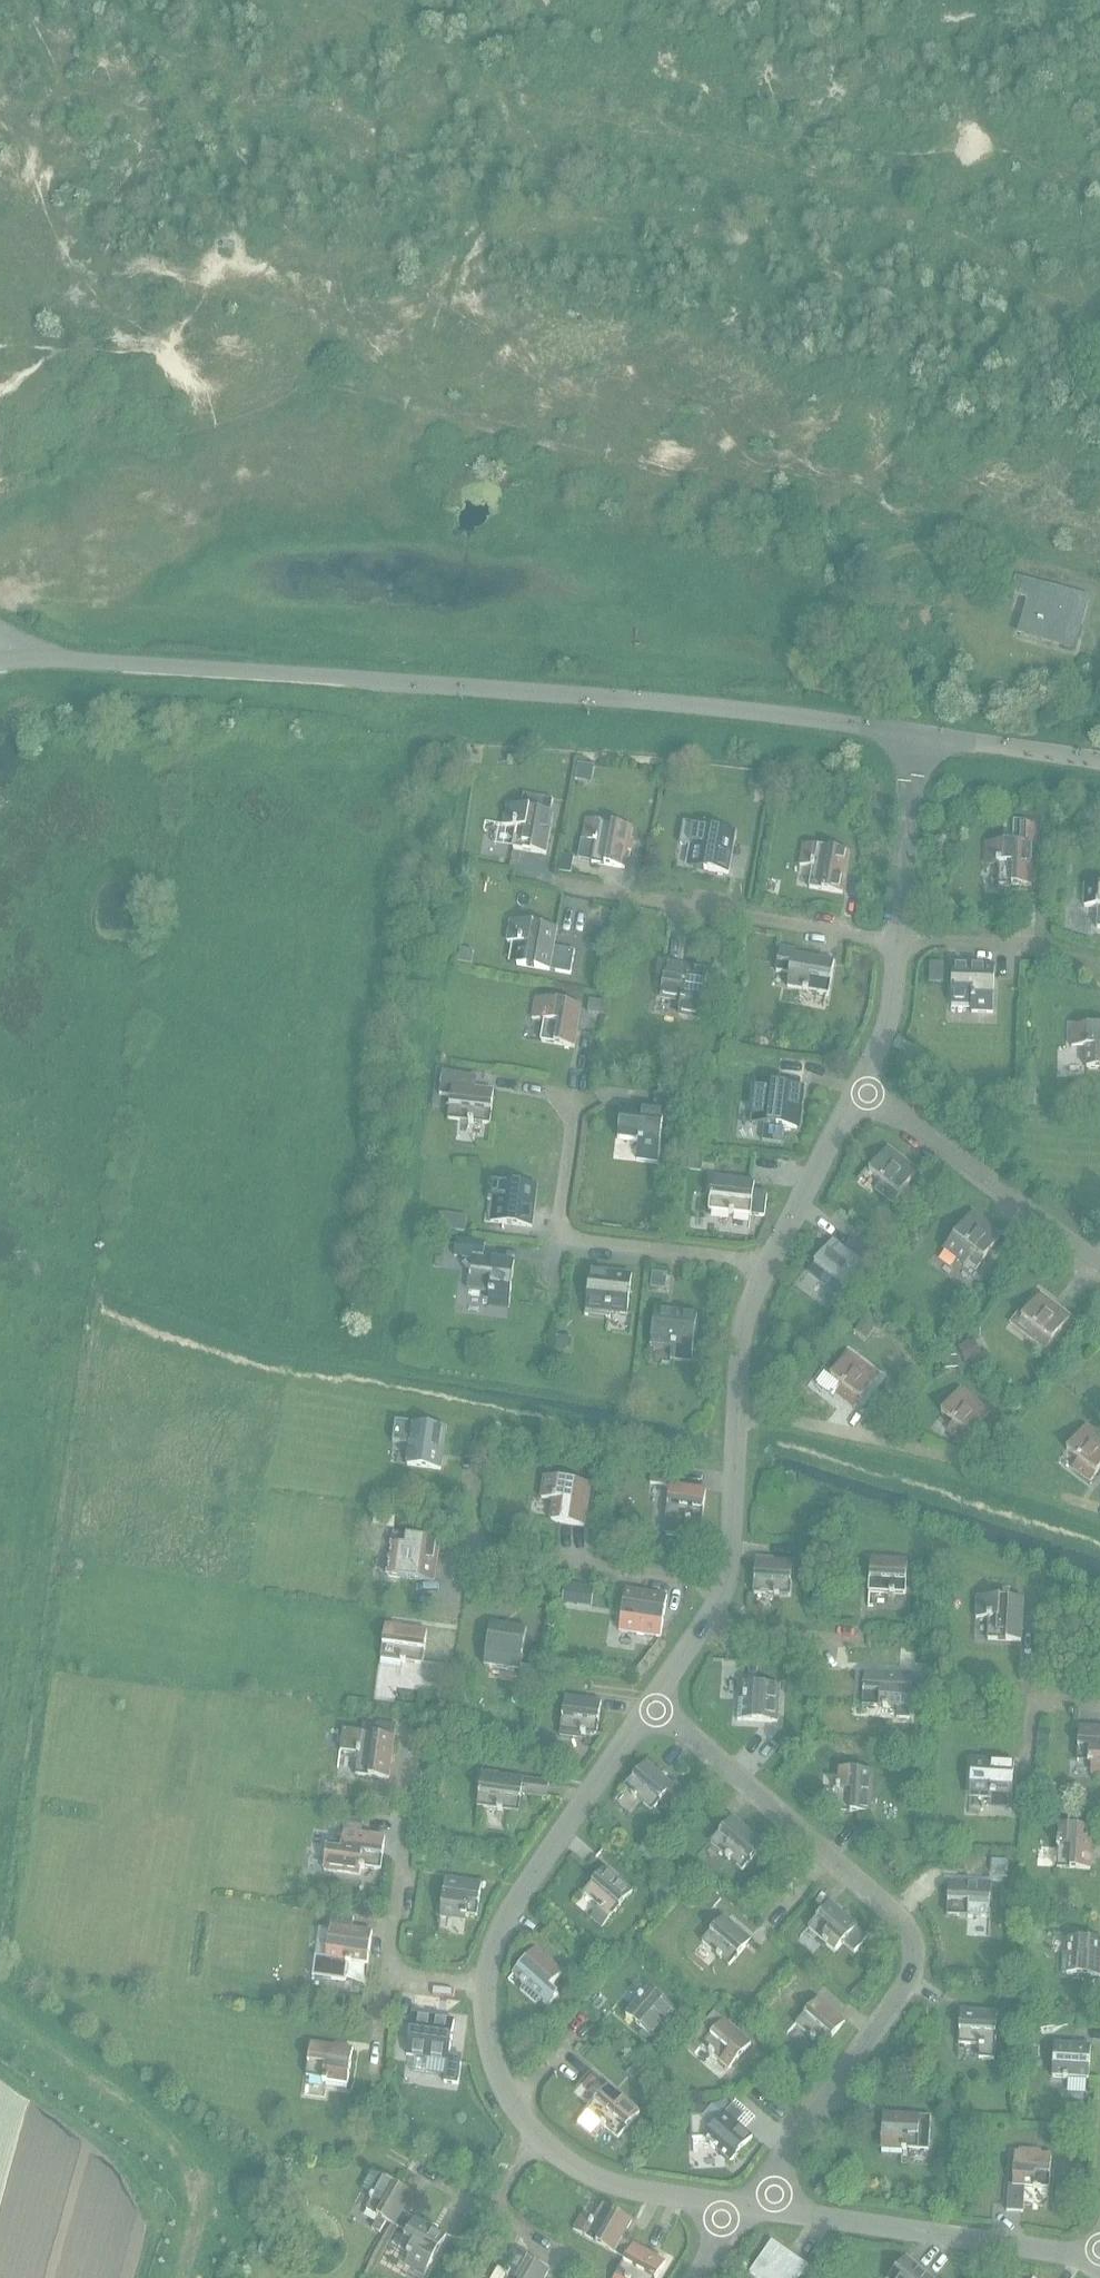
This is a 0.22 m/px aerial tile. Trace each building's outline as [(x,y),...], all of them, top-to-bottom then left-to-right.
[(1074,649),(1088,599),(1017,580),(1013,594),(1034,600),(1029,616),(1025,614),(1020,634),(1074,649)] [(545,854),(553,813),(550,812),(553,799),(522,794),(520,807),(507,804),(503,825),(516,828),(513,848),(545,854)] [(624,868),(632,827),(586,818),(582,839),(595,842),(591,862),(624,868)] [(684,823),(680,844),(690,846),(687,866),(728,873),(735,832),(684,823)] [(1032,886),(1033,843),(986,842),(985,864),(999,864),(998,885),(1032,886)] [(842,893),(849,852),(803,844),(799,865),(812,867),(809,888),(842,893)] [(1085,885),(1084,906),(1098,907),(1096,928),(1099,928),(1099,886),(1085,885)] [(517,964),(542,969),(570,974),(574,951),(553,947),(557,929),(511,920),(507,941),(520,944),(517,964)] [(828,994),(834,961),(793,954),(794,949),(780,947),(776,971),(789,974),(787,987),(828,994)] [(700,1017),(708,971),(666,964),(660,996),(681,1000),(679,1013),(700,1017)] [(993,1012),(994,966),(952,964),(951,997),(971,998),(971,1012),(993,1012)] [(581,1005),(542,999),(535,997),(531,1018),(545,1021),(541,1041),(574,1047),(581,1005)] [(1072,1025),(1071,1047),(1087,1047),(1086,1068),(1099,1068),(1099,1026),(1072,1025)] [(797,1128),(802,1086),(755,1081),(753,1102),(766,1104),(764,1124),(797,1128)] [(490,1124),(494,1091),(452,1086),(448,1119),(490,1124)] [(658,1161),(658,1157),(664,1111),(677,1112),(679,1096),(655,1093),(653,1109),(622,1105),(618,1139),(639,1141),(636,1159),(658,1161)] [(893,1203),(917,1170),(888,1147),(869,1172),(881,1181),(874,1189),(893,1203)] [(767,1192),(753,1191),(754,1182),(712,1177),(709,1210),(764,1216),(767,1192)] [(531,1227),(536,1185),(490,1180),(487,1201),(501,1202),(498,1223),(531,1227)] [(972,1212),(954,1236),(943,1250),(965,1266),(969,1260),(978,1267),(1002,1235),(972,1212)] [(454,1255),(472,1257),(468,1289),(489,1292),(488,1305),(509,1307),(514,1261),(483,1258),(485,1243),(456,1239),(454,1255)] [(833,1239),(808,1272),(838,1295),(863,1263),(868,1267),(877,1256),(858,1242),(850,1253),(833,1239)] [(590,1270),(584,1316),(610,1319),(610,1312),(627,1314),(631,1275),(590,1270)] [(1045,1349),(1070,1317),(1040,1294),(1021,1318),(1033,1327),(1027,1335),(1045,1349)] [(691,1360),(697,1314),(655,1309),(651,1342),(671,1344),(670,1358),(691,1360)] [(854,1408),(879,1375),(849,1352),(830,1377),(842,1386),(836,1394),(854,1408)] [(965,1444),(989,1411),(959,1389),(941,1413),(953,1422),(946,1430),(965,1444)] [(398,1421),(395,1442),(410,1445),(407,1465),(440,1470),(446,1428),(413,1423),(398,1421)] [(1099,1468),(1099,1437),(1085,1426),(1066,1450),(1078,1459),(1072,1467),(1090,1481),(1099,1468)] [(652,1468),(650,1483),(670,1486),(665,1518),(663,1534),(684,1537),(684,1534),(700,1536),(706,1490),(674,1485),(676,1472),(652,1468)] [(541,1498),(542,1498),(554,1500),(551,1521),(584,1526),(590,1484),(544,1477),(541,1498)] [(393,1534),(387,1576),(401,1577),(433,1582),(439,1540),(406,1536),(393,1534)] [(905,1594),(907,1560),(871,1558),(869,1592),(905,1594)] [(790,1596),(792,1562),(755,1560),(753,1594),(790,1596)] [(625,1590),(618,1631),(660,1637),(666,1596),(625,1590)] [(1021,1641),(1023,1599),(977,1596),(975,1618),(989,1618),(987,1639),(1021,1641)] [(521,1661),(526,1628),(490,1622),(485,1655),(521,1661)] [(422,1664),(427,1631),(385,1625),(380,1659),(381,1659),(380,1664),(401,1667),(402,1662),(406,1663),(406,1661),(422,1664)] [(864,1672),(862,1705),(883,1706),(883,1707),(888,1708),(888,1707),(897,1707),(896,1718),(909,1719),(912,1675),(864,1672)] [(777,1722),(779,1685),(746,1684),(745,1695),(744,1694),(744,1699),(739,1698),(737,1719),(743,1719),(743,1720),(777,1722)] [(596,1735),(601,1702),(565,1697),(560,1731),(560,1736),(580,1739),(581,1734),(585,1734),(585,1733),(596,1735)] [(1088,1761),(1088,1763),(1091,1763),(1091,1773),(1099,1774),(1099,1728),(1079,1727),(1077,1761),(1088,1761)] [(388,1778),(394,1737),(343,1730),(341,1751),(358,1753),(355,1774),(388,1778)] [(1011,1808),(1013,1761),(972,1759),(969,1792),(990,1793),(989,1807),(1011,1808)] [(624,1787),(652,1811),(660,1801),(671,1811),(688,1792),(675,1781),(672,1785),(646,1762),(624,1787)] [(870,1813),(873,1771),(839,1769),(837,1811),(870,1813)] [(521,1794),(542,1797),(547,1798),(549,1783),(481,1773),(477,1806),(519,1812),(521,1794)] [(742,1870),(764,1845),(732,1817),(710,1842),(742,1870)] [(364,1869),(364,1867),(381,1870),(385,1837),(354,1832),(356,1819),(345,1818),(342,1844),(327,1842),(324,1869),(360,1874),(361,1868),(364,1869)] [(1090,1869),(1092,1827),(1059,1825),(1056,1868),(1090,1869)] [(602,1927),(632,1892),(605,1868),(583,1893),(599,1906),(590,1917),(602,1927)] [(477,1916),(482,1883),(445,1878),(441,1911),(477,1916)] [(989,1917),(991,1884),(949,1882),(947,1915),(989,1917)] [(835,1952),(857,1926),(830,1902),(808,1927),(835,1952)] [(348,1979),(350,1962),(367,1964),(372,1931),(352,1928),(354,1917),(332,1914),(326,1958),(323,1975),(348,1979)] [(729,1965),(751,1940),(723,1916),(702,1941),(729,1965)] [(1070,1938),(1069,1949),(1068,1949),(1068,1953),(1063,1952),(1061,1973),(1067,1974),(1099,1976),(1099,1940),(1070,1938)] [(540,1998),(541,1997),(549,2004),(558,1995),(549,1987),(562,1972),(535,1948),(513,1973),(521,1981),(521,1982),(524,1984),(520,1988),(536,2002),(539,1998),(540,1998)] [(651,2037),(675,2009),(649,1987),(626,2015),(651,2037)] [(823,2047),(845,2022),(817,1999),(796,2023),(823,2047)] [(994,2059),(997,2012),(960,2010),(958,2043),(979,2045),(979,2058),(994,2059)] [(751,2044),(714,2011),(685,2045),(695,2054),(703,2046),(729,2069),(751,2044)] [(412,2015),(407,2055),(447,2060),(449,2060),(454,2020),(412,2015)] [(348,2083),(353,2049),(311,2043),(306,2076),(323,2079),(322,2081),(326,2082),(326,2085),(347,2088),(347,2083),(348,2083)] [(1089,2079),(1091,2046),(1054,2043),(1052,2076),(1089,2079)] [(447,2060),(444,2082),(458,2084),(461,2062),(449,2061),(449,2060),(447,2060)] [(618,2138),(639,2112),(608,2085),(586,2110),(618,2138)] [(725,2113),(723,2115),(712,2105),(703,2116),(690,2117),(692,2139),(703,2138),(711,2145),(710,2146),(714,2149),(715,2148),(730,2162),(752,2137),(725,2113)] [(883,2113),(881,2148),(882,2148),(881,2153),(902,2155),(903,2149),(907,2149),(907,2148),(918,2149),(929,2149),(931,2116),(920,2115),(883,2113)] [(1049,2188),(1051,2155),(1015,2152),(1013,2184),(1008,2184),(1006,2211),(1023,2212),(1025,2186),(1049,2188)] [(353,2202),(378,2216),(372,2228),(380,2232),(386,2221),(400,2229),(408,2214),(403,2211),(412,2194),(371,2170),(353,2202)] [(619,2255),(627,2242),(628,2241),(622,2238),(632,2220),(603,2204),(593,2221),(581,2215),(573,2229),(619,2255)] [(408,2214),(400,2229),(406,2232),(398,2247),(410,2254),(404,2265),(424,2276),(430,2265),(446,2236),(408,2214)] [(770,2242),(749,2272),(758,2277),(799,2277),(808,2265),(772,2240),(770,2242)] [(619,2255),(625,2259),(614,2277),(656,2277),(665,2262),(628,2241),(627,2242),(619,2255)] [(548,2270),(518,2254),(513,2251),(503,2270),(497,2266),(491,2277),(544,2277),(548,2270)] [(906,2258),(889,2277),(930,2277),(906,2258)]
